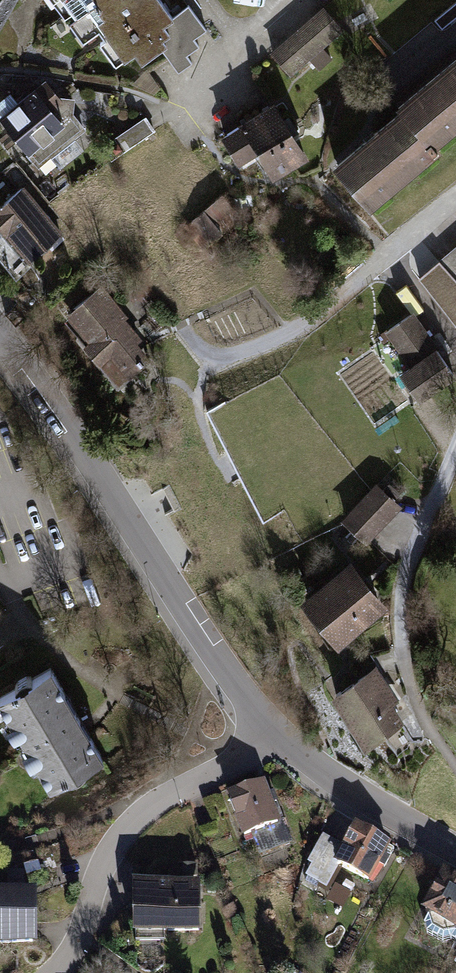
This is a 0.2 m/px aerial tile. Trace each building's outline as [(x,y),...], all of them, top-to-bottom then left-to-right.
[(156,0),(48,0),(80,46),(94,35),(116,67),(133,56),(140,65),(160,52),(175,74),(191,63),(185,55),(196,48),(187,37),(199,29),(185,9),(170,19),(156,0)] [(343,33),(321,7),(270,51),(291,76),(343,33)] [(434,149),(455,130),(455,55),(397,105),(401,110),(434,149)] [(0,97),(0,116),(37,164),(83,129),(46,81),(16,103),(7,92),(0,97)] [(270,102),(257,110),(293,164),(306,156),(270,102)] [(257,110),(217,136),(234,163),(255,150),(273,177),(293,164),(257,110)] [(434,149),(401,110),(336,165),(372,209),(438,153),(434,149)] [(152,130),(142,115),(113,136),(123,150),(152,130)] [(23,183),(0,200),(0,260),(12,276),(64,235),(23,183)] [(237,216),(220,194),(179,224),(197,247),(237,216)] [(430,265),(455,293),(455,242),(430,265)] [(141,346),(98,289),(66,313),(85,339),(82,343),(117,385),(138,368),(133,352),(141,346)] [(455,377),(410,314),(381,335),(404,367),(394,375),(416,405),(455,377)] [(396,507),(371,483),(337,519),(363,543),(396,507)] [(383,606),(346,560),(295,601),(332,647),(383,606)] [(395,701),(375,668),(327,697),(358,749),(401,724),(390,706),(395,701)] [(0,700),(0,711),(8,726),(4,728),(14,747),(23,743),(31,757),(23,761),(32,776),(37,773),(52,800),(109,769),(82,721),(54,670),(0,700)] [(261,780),(223,795),(241,840),(251,835),(258,852),(285,842),(272,808),(281,804),(274,788),(265,792),(261,780)] [(393,846),(352,821),(338,844),(320,834),(302,863),(308,866),(301,877),(319,888),(329,873),(364,894),(393,846)] [(441,869),(419,910),(431,916),(426,926),(428,935),(442,943),(453,942),(455,935),(455,877),(441,869)] [(21,873),(3,873),(3,887),(21,886),(21,873)] [(194,886),(128,886),(128,933),(138,933),(138,946),(162,946),(162,935),(194,935),(194,886)] [(0,895),(0,949),(35,948),(35,894),(0,895)]
